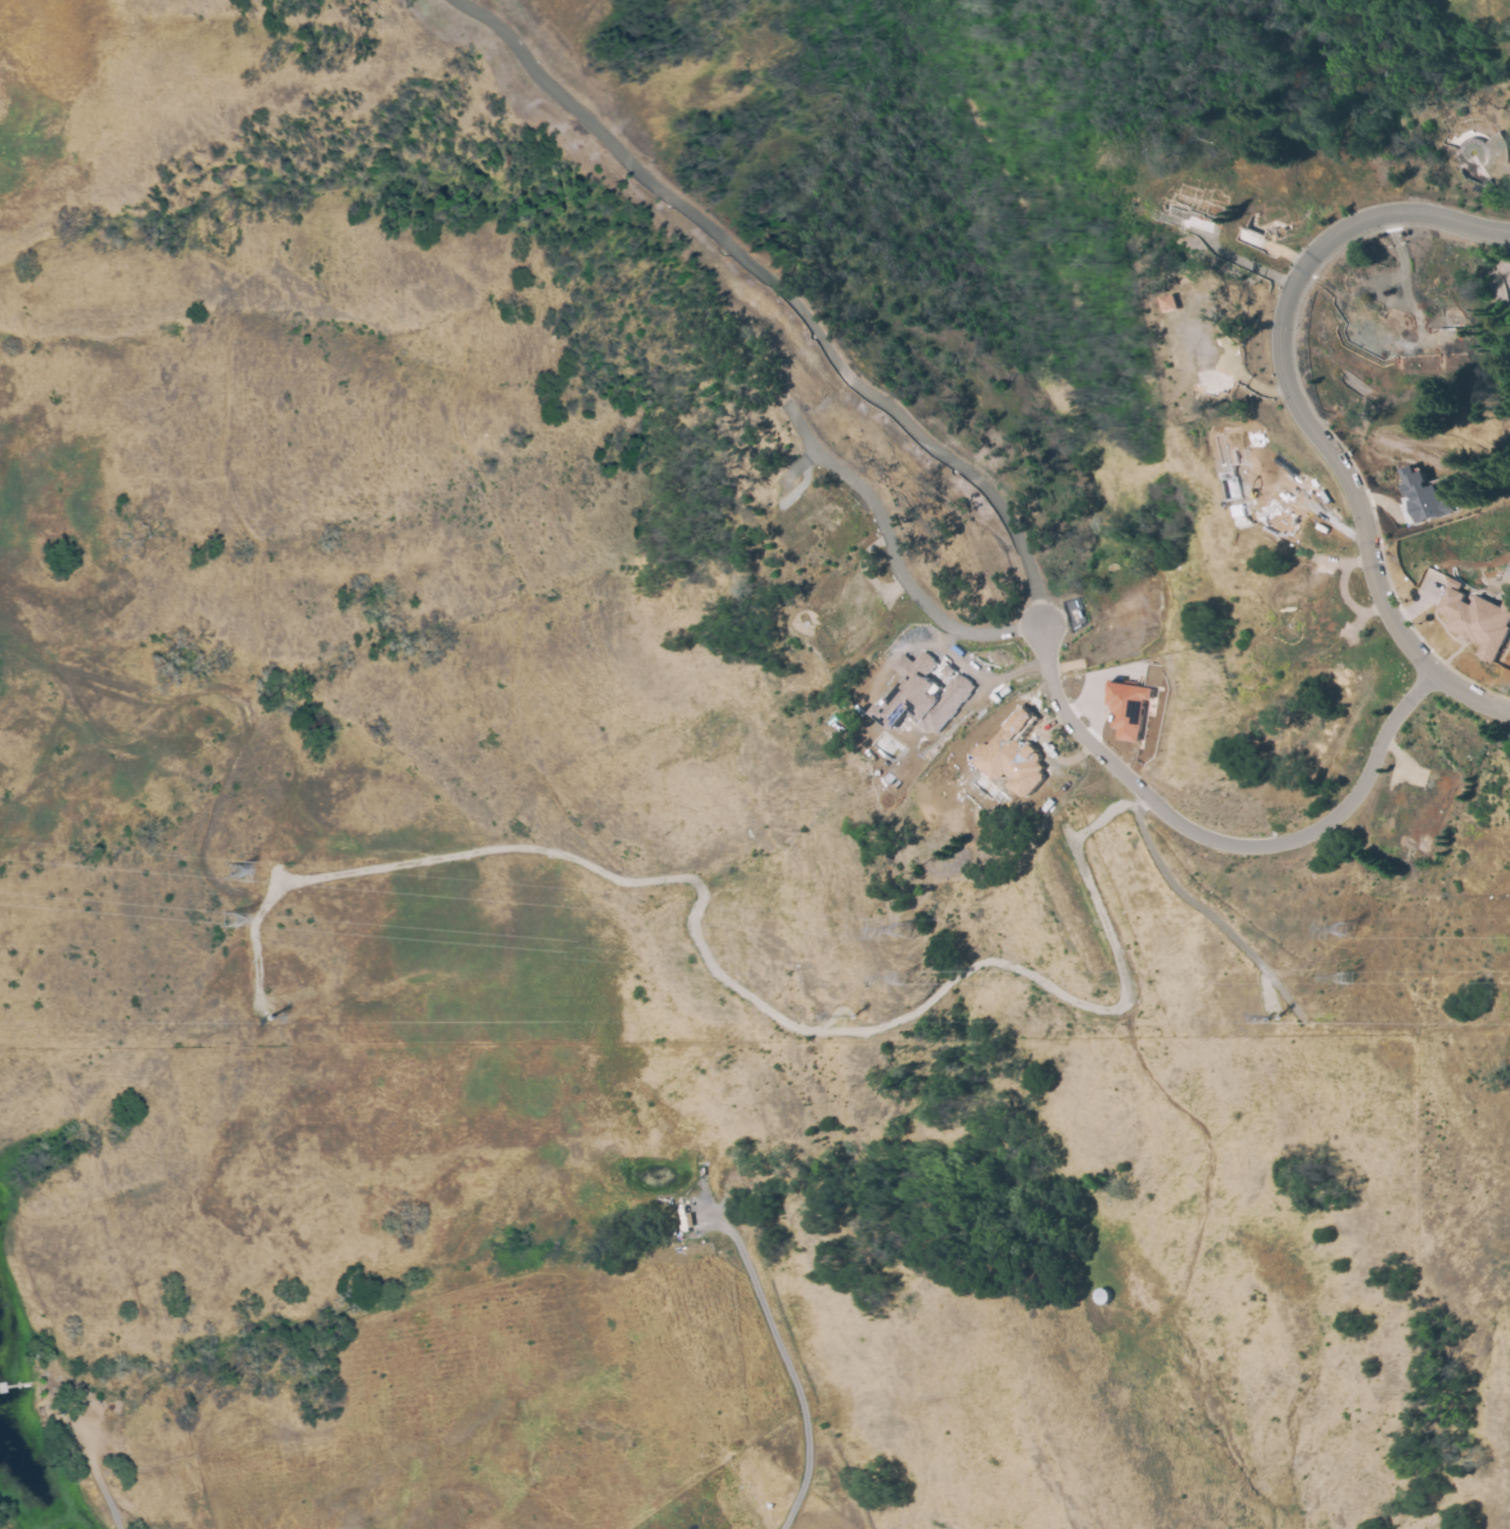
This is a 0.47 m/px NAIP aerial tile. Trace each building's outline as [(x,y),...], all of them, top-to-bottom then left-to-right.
[(1175,295),(1179,310),(1164,313),(1161,298),(1175,295)] [(1414,466),(1416,474),(1424,471),(1427,483),(1428,488),(1437,485),(1439,491),(1441,501),(1451,498),(1455,511),(1414,523),(1410,510),(1407,500),(1411,499),(1409,495),(1404,497),(1401,484),(1406,483),(1404,477),(1402,469),(1414,466)] [(1506,603),(1509,605),(1509,618),(1506,627),(1508,628),(1496,653),(1491,664),(1475,656),(1481,645),(1477,643),(1476,645),(1469,641),(1468,644),(1458,639),(1460,636),(1450,631),(1450,630),(1446,627),(1450,618),(1437,611),(1449,587),(1465,595),(1462,602),(1471,606),(1476,596),(1502,609),(1506,603)] [(922,651),(924,653),(925,652),(933,658),(932,660),(935,662),(933,664),(935,665),(928,672),(927,671),(924,675),(934,683),(927,691),(938,700),(947,689),(945,687),(952,679),(954,680),(959,674),(962,677),(963,676),(971,682),(970,683),(974,686),(969,692),(970,693),(964,701),(963,700),(956,709),(957,710),(950,719),(949,718),(936,735),(928,729),(926,731),(919,725),(920,723),(923,719),(921,717),(909,707),(892,728),(875,714),(871,711),(878,702),(882,705),(904,678),(902,676),(891,666),(901,653),(912,662),(922,651)] [(1153,688),(1151,699),(1145,698),(1143,709),(1142,715),(1140,723),(1139,730),(1137,740),(1119,736),(1121,727),(1115,725),(1117,718),(1118,710),(1114,709),(1116,703),(1109,702),(1111,691),(1109,691),(1112,679),(1153,688)] [(1028,724),(1021,731),(1020,730),(1012,739),(1017,740),(1021,742),(1025,742),(1028,744),(1028,745),(1030,743),(1038,749),(1036,751),(1040,754),(1040,759),(1038,762),(1044,766),(1040,771),(1043,774),(1043,778),(1030,793),(1029,792),(1026,795),(1022,796),(1019,793),(1007,783),(1012,777),(1006,772),(1001,777),(993,777),(986,771),(975,761),(972,760),(972,752),(980,743),(987,743),(989,745),(1022,706),(1033,715),(1027,723),(1028,724)] [(1101,1289),(1102,1289),(1103,1289),(1104,1290),(1105,1291),(1106,1292),(1107,1293),(1107,1294),(1107,1295),(1107,1297),(1107,1298),(1107,1300),(1107,1301),(1106,1302),(1105,1303),(1104,1304),(1103,1304),(1102,1305),(1101,1305),(1100,1305),(1099,1304),(1098,1304),(1097,1303),(1096,1302),(1096,1301),(1095,1300),(1095,1298),(1095,1297),(1095,1296),(1095,1294),(1096,1293),(1096,1292),(1097,1291),(1098,1290),(1099,1289),(1100,1289),(1101,1289)]
